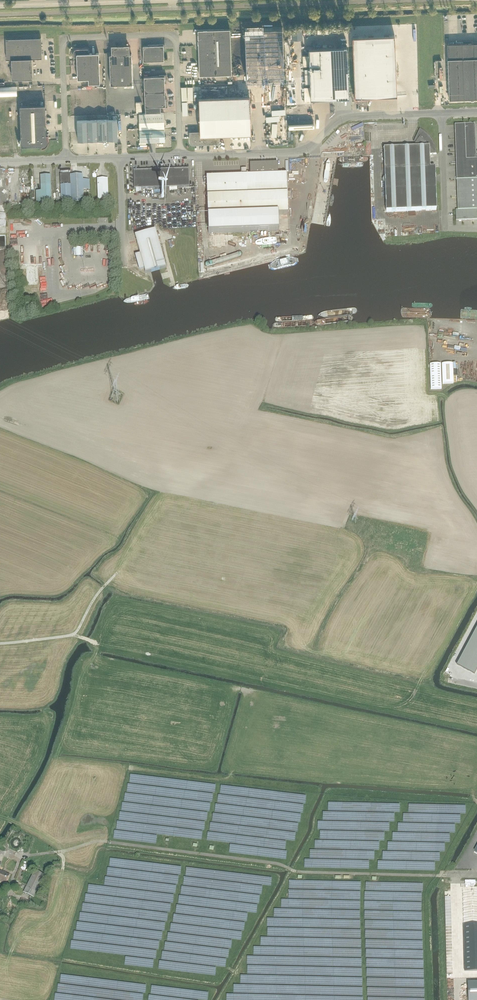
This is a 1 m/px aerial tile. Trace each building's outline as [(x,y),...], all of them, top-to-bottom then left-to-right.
[(245,35),(243,35),(243,38),(245,38),(246,81),(284,79),(282,27),(244,28),(245,35)] [(198,30),(199,75),(232,74),(230,29),(198,30)] [(302,39),(302,29),(292,30),(292,40),(302,39)] [(355,92),(353,92),(353,94),(354,97),(355,99),(358,102),(360,103),(363,104),(367,104),(369,96),(397,95),(395,35),(352,36),(355,92)] [(6,39),(6,59),(11,59),(12,79),(32,78),(32,58),(42,58),(41,38),(6,39)] [(464,99),(476,98),(476,43),(447,44),(447,57),(448,75),(449,99),(464,99)] [(143,61),(164,61),(163,45),(143,46),(143,61)] [(110,85),(132,84),(131,54),(127,54),(127,47),(113,47),(114,54),(109,54),(110,85)] [(349,97),(347,47),(309,48),(309,68),(304,68),(305,84),(310,84),(310,99),(349,97)] [(100,83),(99,53),(89,53),(89,49),(87,48),(77,49),(75,49),(74,50),(74,52),(74,57),(77,57),(77,79),(88,79),(88,83),(100,83)] [(165,91),(165,83),(166,81),(166,75),(159,75),(159,76),(144,76),(145,92),(165,91)] [(160,107),(167,107),(167,100),(166,99),(165,99),(165,91),(145,92),(145,112),(161,111),(160,107)] [(200,132),(190,132),(190,136),(190,141),(191,142),(191,143),(192,144),(193,144),(219,143),(218,135),(251,134),(249,96),(199,98),(200,132)] [(9,105),(10,126),(19,126),(19,105),(9,105)] [(48,142),(48,139),(48,135),(48,134),(46,134),(46,125),(45,115),(45,105),(20,106),(21,146),(41,145),(42,147),(43,147),(45,146),(47,145),(48,143),(48,142)] [(164,127),(164,120),(164,112),(151,113),(139,113),(139,121),(139,128),(164,127)] [(77,120),(78,140),(118,139),(117,119),(77,120)] [(476,159),(475,123),(464,124),(455,125),(457,180),(456,180),(457,180),(457,210),(455,210),(456,220),(476,219),(476,159)] [(161,142),(163,141),(165,141),(165,139),(166,137),(165,136),(165,129),(139,130),(140,142),(160,141),(161,142)] [(435,167),(430,168),(429,154),(436,154),(436,149),(435,145),(433,141),(430,137),(427,134),(424,131),(420,129),(413,140),(416,142),(412,147),(395,148),(384,148),(386,211),(436,210),(435,167)] [(241,175),(206,176),(208,217),(278,214),(288,214),(287,174),(278,174),(277,174),(276,164),(265,164),(263,164),(251,165),(251,172),(251,175),(247,175),(246,169),(241,169),(241,175)] [(189,187),(189,169),(133,170),(134,189),(150,188),(150,192),(153,192),(153,188),(189,187)] [(83,200),(83,178),(83,175),(60,176),(61,201),(83,200)] [(51,202),(50,176),(40,176),(41,191),(36,191),(36,202),(51,202)] [(108,199),(108,179),(97,179),(98,199),(108,199)] [(278,214),(208,217),(208,233),(279,231),(279,224),(278,214)] [(155,230),(135,236),(140,254),(136,255),(140,270),(144,269),(145,273),(166,267),(155,230)] [(27,268),(28,284),(38,284),(37,267),(45,267),(45,263),(43,263),(43,245),(20,246),(21,268),(27,268)] [(83,256),(83,247),(73,248),(74,256),(76,256),(77,256),(80,256),(81,256),(83,256)] [(215,248),(216,261),(231,260),(231,248),(215,248)] [(453,363),(442,364),(442,384),(453,383),(453,363)] [(457,664),(475,674),(476,669),(476,626),(457,664)] [(23,877),(20,876),(26,862),(23,860),(15,879),(21,882),(23,877)] [(2,882),(2,881),(6,883),(9,875),(3,872),(0,870),(0,881),(2,882)] [(33,897),(35,893),(44,875),(35,870),(26,888),(24,892),(33,897)] [(462,891),(464,971),(476,971),(476,890),(462,891)] [(468,999),(476,999),(476,982),(467,982),(468,999)]
